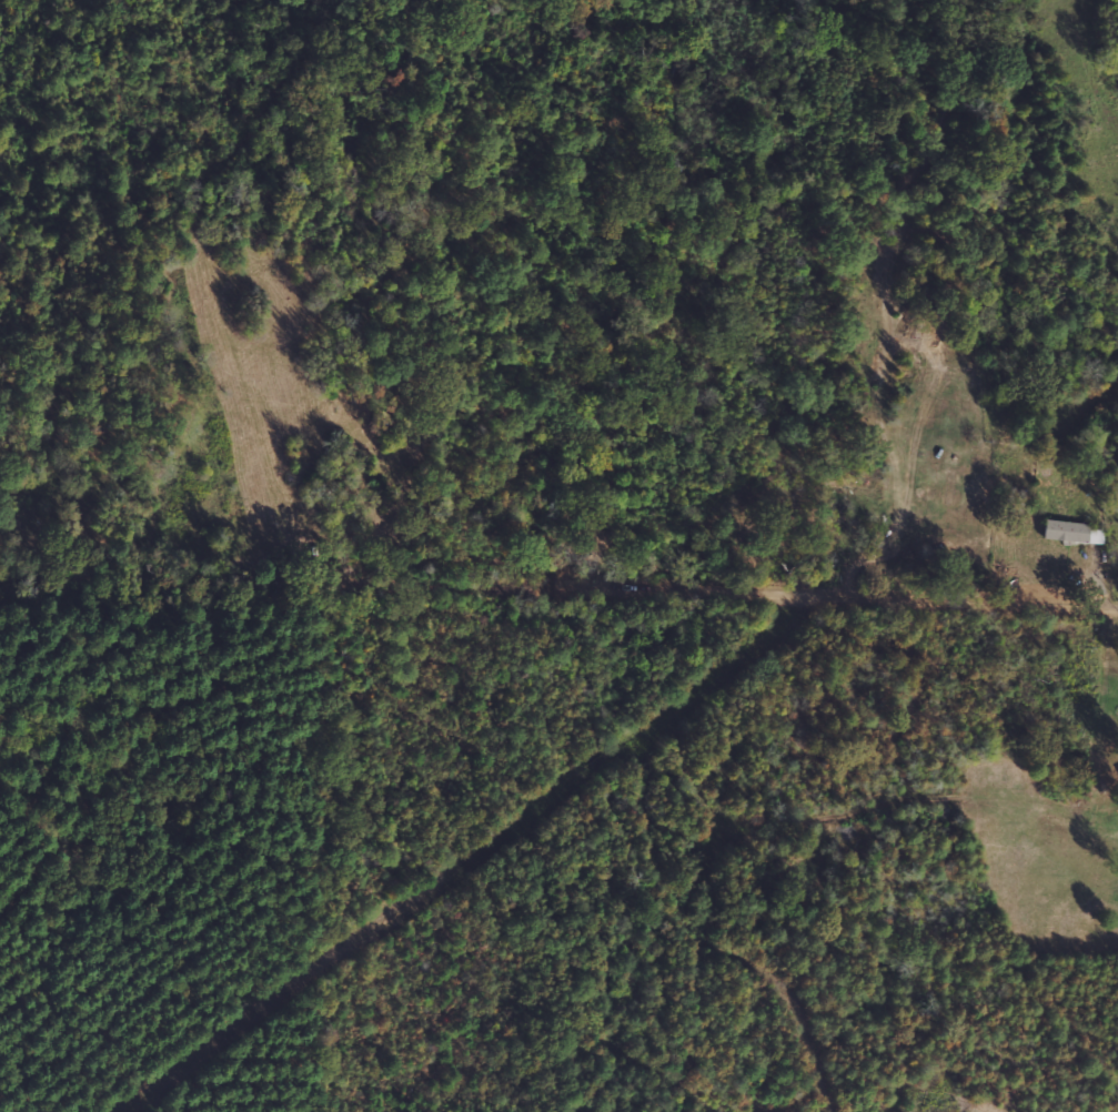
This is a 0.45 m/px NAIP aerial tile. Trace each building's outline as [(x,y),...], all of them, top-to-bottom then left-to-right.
[(1091,523),(1045,521),(1044,541),(1103,542),(1103,530),(1090,530),(1091,523)]
